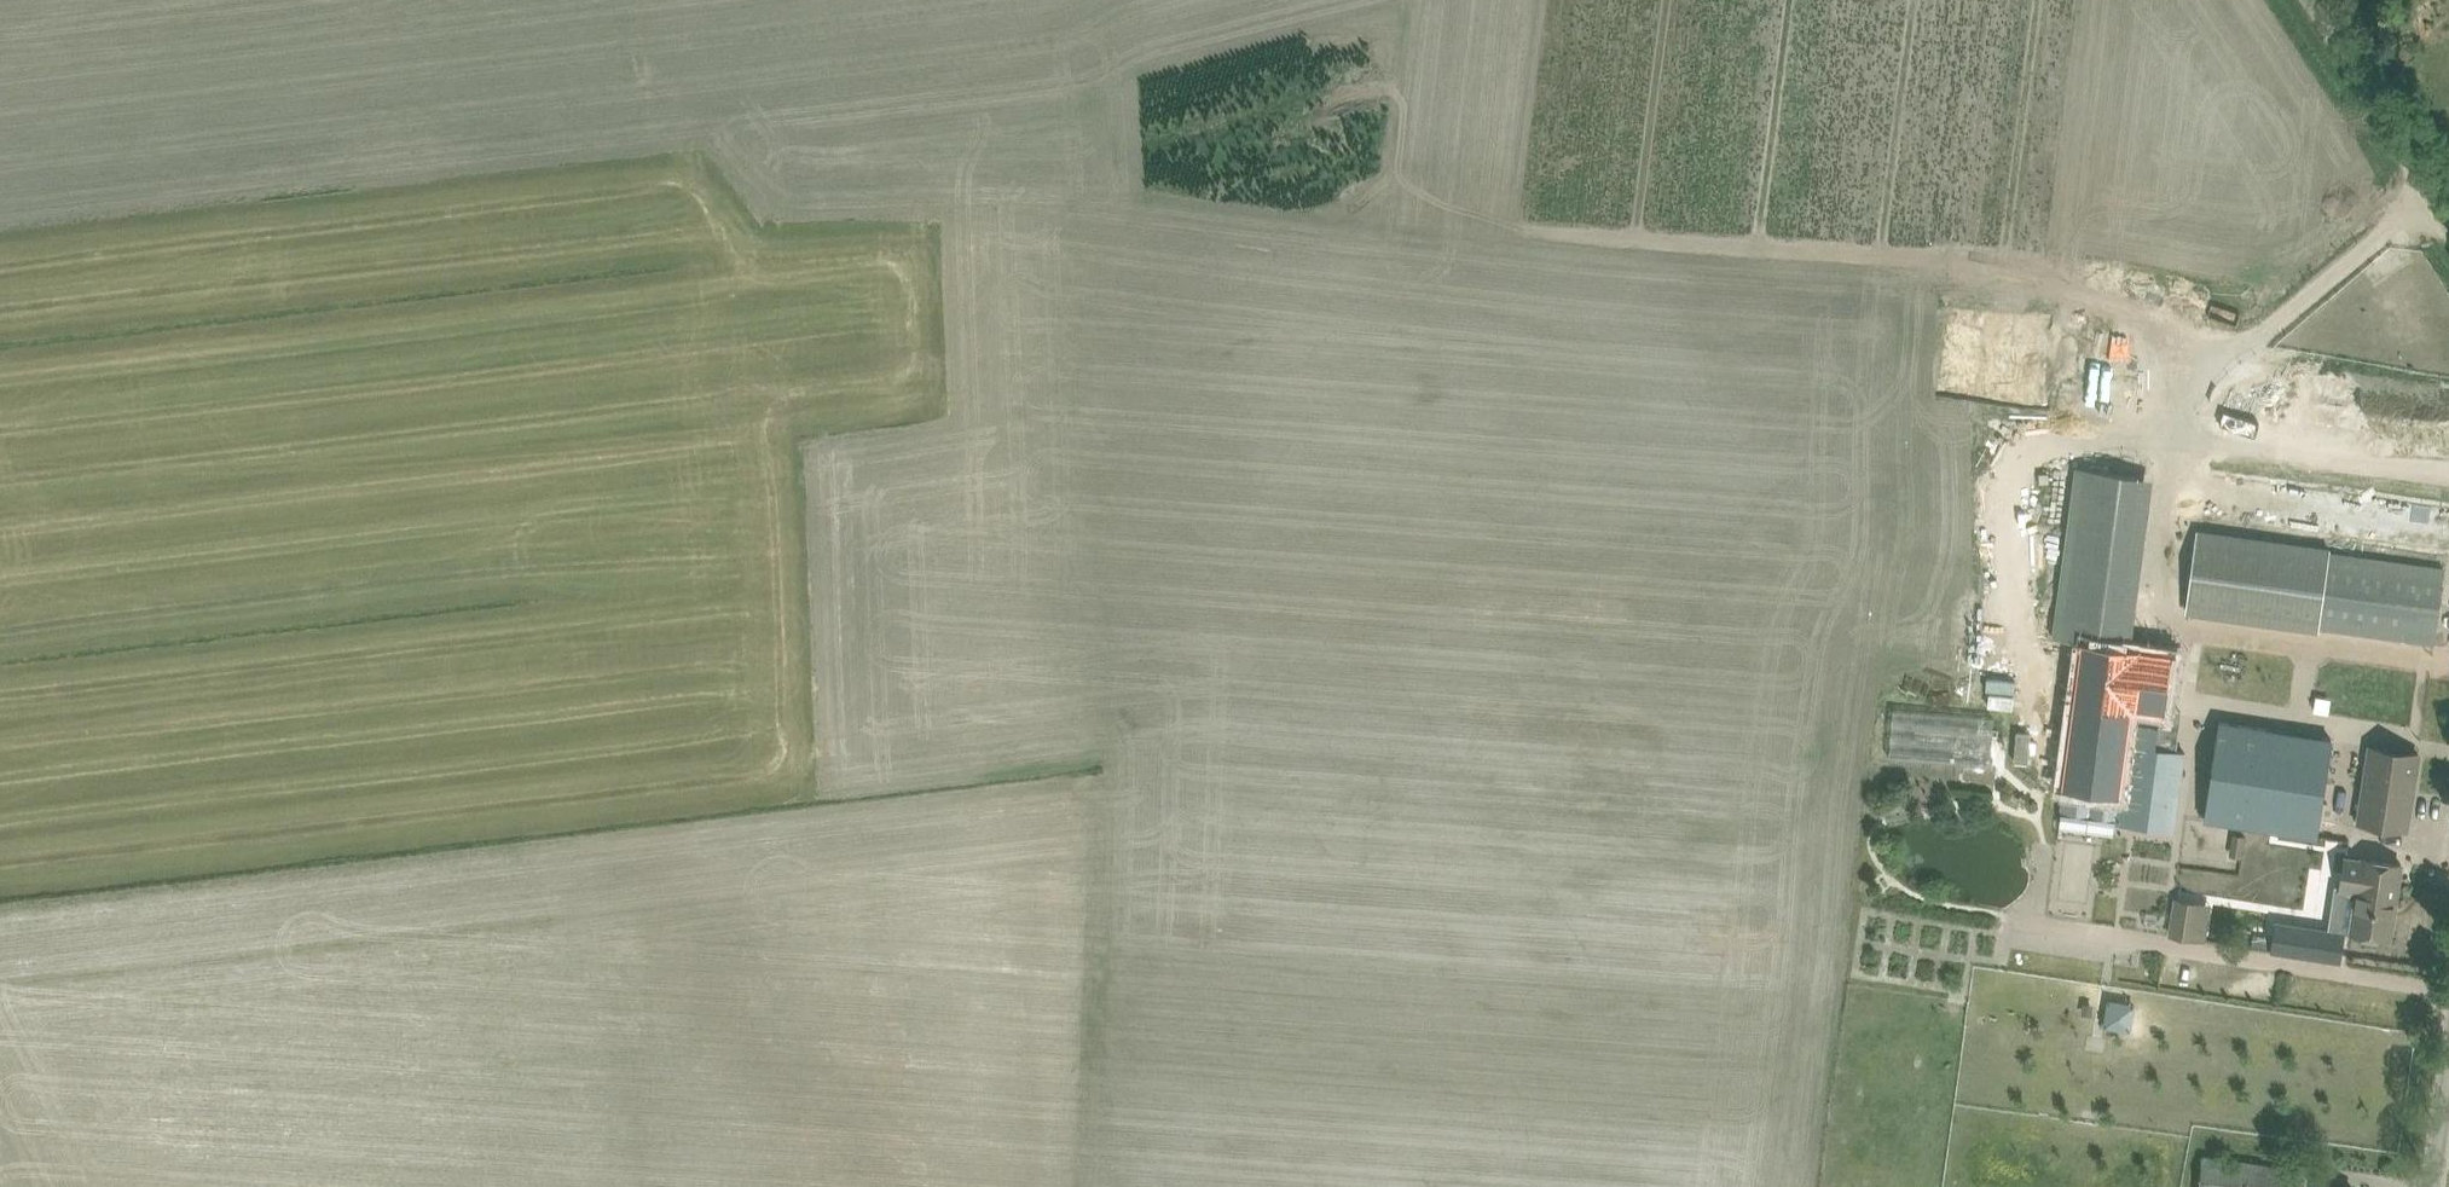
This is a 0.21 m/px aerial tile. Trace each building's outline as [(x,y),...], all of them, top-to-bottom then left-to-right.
[(2302,425),(2299,443),(2336,448),(2338,430),(2302,425)] [(2077,467),(2053,637),(2084,641),(2085,641),(2117,645),(2140,476),(2077,467)] [(2189,610),(2302,625),(2434,643),(2444,568),(2199,535),(2189,610)] [(2040,733),(2037,754),(2069,758),(2065,783),(2120,791),(2117,814),(2117,821),(2174,828),(2185,751),(2156,747),(2159,724),(2130,720),(2132,704),(2166,708),(2173,653),(2117,645),(2085,641),(2072,737),(2040,733)] [(1891,708),(1887,757),(1989,765),(1993,716),(1891,708)] [(2217,725),(2204,822),(2316,837),(2329,740),(2245,728),(2217,725)] [(2371,746),(2359,821),(2407,829),(2418,753),(2371,746)] [(2065,783),(2062,807),(2117,814),(2120,791),(2065,783)] [(2346,857),(2342,881),(2341,887),(2358,890),(2351,931),(2390,937),(2402,863),(2363,857),(2362,860),(2346,857)] [(2193,938),(2197,909),(2173,906),(2169,935),(2193,938)] [(2276,928),(2273,948),(2340,958),(2344,930),(2301,924),(2300,931),(2276,928)] [(2300,1169),(2202,1156),(2198,1186),(2297,1186),(2300,1169)]
